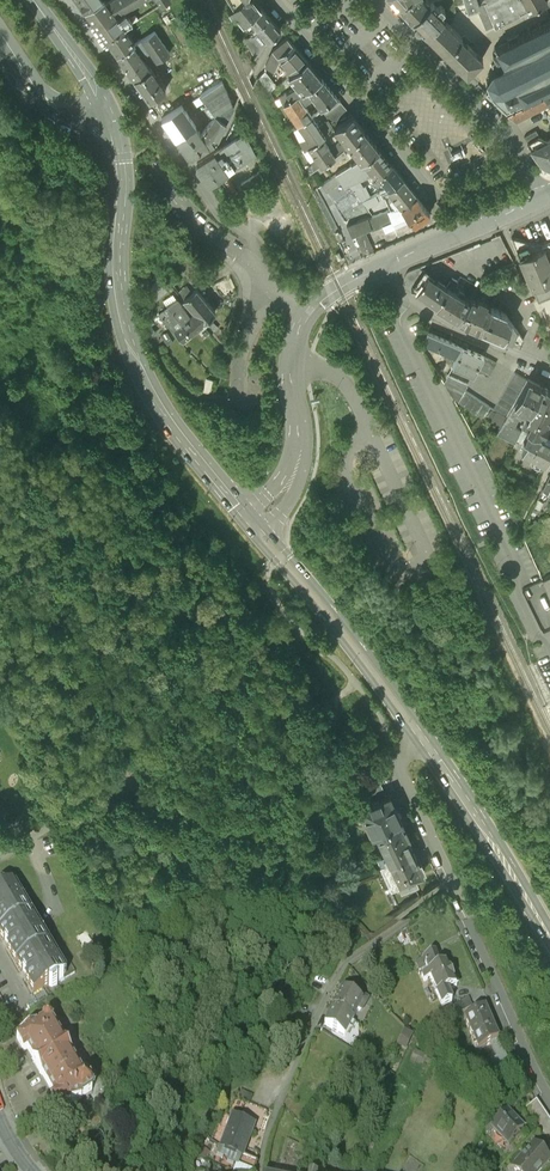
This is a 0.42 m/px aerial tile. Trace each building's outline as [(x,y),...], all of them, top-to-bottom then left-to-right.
[(86,15),(95,9),(94,9),(103,3),(101,0),(75,0),(86,15)] [(114,3),(119,10),(118,10),(122,15),(146,0),(118,0),(114,3)] [(260,8),(254,0),(239,0),(233,5),(228,8),(232,15),(235,12),(243,22),(248,18),(260,8)] [(430,3),(427,0),(424,0),(423,0),(406,0),(396,5),(412,21),(430,3)] [(464,0),(436,0),(431,2),(430,3),(412,21),(426,34),(442,19),(441,18),(445,15),(445,14),(454,12),(456,11),(454,5),(465,3),(464,0)] [(465,3),(467,10),(477,7),(479,6),(477,0),(464,0),(465,3)] [(524,2),(523,0),(493,0),(488,2),(485,4),(494,27),(495,30),(510,22),(506,14),(520,7),(518,5),(524,2)] [(524,2),(526,6),(521,7),(520,7),(506,14),(510,22),(529,12),(546,3),(545,0),(523,0),(524,2)] [(103,3),(94,9),(95,9),(86,15),(107,44),(124,32),(133,26),(129,21),(120,27),(111,15),(118,10),(119,10),(114,3),(106,7),(103,3)] [(494,27),(485,4),(479,6),(477,7),(485,26),(486,30),(494,27)] [(268,41),(280,31),(260,8),(248,18),(268,41)] [(442,19),(426,34),(467,76),(483,60),(461,38),(442,19)] [(506,114),(524,105),(523,104),(524,101),(535,95),(536,99),(538,98),(536,94),(545,90),(546,93),(548,92),(547,89),(549,87),(549,23),(542,27),(540,24),(538,24),(540,28),(531,32),(530,29),(528,30),(529,33),(521,37),(519,34),(507,41),(508,44),(498,49),(495,48),(494,50),(497,50),(498,52),(493,54),(497,63),(492,65),(494,71),(492,72),(486,81),(491,90),(486,95),(506,114)] [(107,44),(118,59),(134,49),(135,48),(124,32),(107,44)] [(258,32),(245,40),(254,55),(267,47),(258,32)] [(170,56),(155,35),(143,43),(147,49),(157,64),(170,56)] [(287,39),(272,51),(273,52),(266,66),(274,70),(280,59),(282,62),(280,65),(282,67),(285,65),(292,74),(307,62),(287,39)] [(147,49),(143,43),(135,48),(134,49),(138,55),(147,49)] [(135,84),(152,74),(146,66),(142,61),(138,55),(134,49),(118,59),(135,84)] [(284,104),(322,80),(307,62),(292,74),(289,77),(298,89),(296,91),(295,88),(282,97),(280,94),(277,96),(278,99),(279,98),(282,105),(284,104)] [(263,85),(270,92),(277,87),(265,72),(258,78),(262,86),(263,85)] [(135,84),(149,105),(166,94),(161,87),(159,84),(152,74),(135,84)] [(337,98),(322,80),(284,104),(298,125),(311,116),(302,103),(306,102),(312,97),(321,109),(337,98)] [(226,123),(234,108),(222,82),(202,97),(215,114),(217,116),(216,116),(226,123)] [(507,115),(516,123),(549,105),(549,93),(507,115)] [(328,121),(334,129),(351,117),(340,103),(324,115),(328,121)] [(192,159),(216,144),(226,123),(216,116),(217,116),(215,114),(213,116),(214,119),(201,136),(200,134),(201,132),(200,130),(198,132),(182,109),(162,122),(188,158),(192,159)] [(324,135),(334,129),(328,121),(319,127),(311,116),(298,125),(295,128),(294,128),(305,149),(308,147),(321,138),(324,135)] [(342,151),(349,146),(364,133),(351,117),(334,129),(344,141),(330,151),(321,138),(308,147),(318,162),(311,167),(314,172),(322,167),(328,162),(328,161),(342,151)] [(524,138),(527,143),(538,137),(539,136),(536,131),(524,138)] [(241,145),(244,146),(250,142),(245,132),(221,150),(222,151),(225,155),(232,150),(232,151),(241,145)] [(361,161),(378,150),(364,133),(349,146),(361,161)] [(548,142),(538,137),(527,143),(535,157),(539,162),(544,166),(549,168),(549,140),(548,142)] [(250,142),(244,146),(223,161),(222,159),(223,158),(222,156),(223,156),(222,155),(221,155),(219,152),(198,166),(197,171),(209,187),(256,154),(250,142)] [(375,179),(391,167),(391,166),(378,150),(361,161),(336,176),(341,184),(363,169),(364,165),(375,179)] [(332,165),(346,156),(342,151),(328,161),(328,162),(322,167),(324,170),(327,168),(328,169),(332,166),(332,165)] [(389,193),(403,181),(391,167),(375,179),(372,181),(377,187),(382,183),(388,191),(389,193)] [(341,184),(336,176),(332,179),(336,187),(341,184)] [(336,187),(332,179),(331,179),(322,186),(327,194),(336,187)] [(402,209),(417,198),(403,181),(389,193),(388,191),(384,193),(386,195),(388,194),(401,210),(402,209)] [(362,203),(367,200),(358,183),(350,187),(362,203)] [(381,194),(367,200),(362,203),(367,208),(379,203),(379,202),(382,200),(381,194)] [(417,198),(402,209),(415,226),(430,215),(417,198)] [(374,253),(365,234),(371,231),(372,232),(393,225),(388,212),(347,228),(361,258),(374,253)] [(494,247),(495,249),(503,246),(499,235),(472,246),(475,255),(494,247)] [(549,262),(549,240),(540,244),(512,237),(511,237),(519,257),(543,247),(549,262)] [(519,257),(532,287),(549,279),(549,262),(543,247),(519,257)] [(178,282),(187,271),(175,261),(168,270),(178,282)] [(515,265),(508,268),(512,276),(518,273),(515,265)] [(416,292),(428,275),(418,268),(409,271),(408,272),(407,273),(405,275),(404,279),(404,281),(405,283),(406,284),(407,286),(416,292)] [(448,289),(428,275),(416,292),(437,307),(448,289)] [(532,287),(538,302),(549,297),(549,279),(532,287)] [(448,288),(453,291),(458,282),(454,280),(448,288)] [(448,289),(437,307),(458,319),(469,301),(464,298),(465,295),(459,291),(458,294),(453,291),(448,288),(448,289)] [(204,326),(216,315),(196,293),(183,304),(194,316),(195,316),(204,326)] [(172,295),(166,303),(171,307),(177,299),(172,295)] [(469,301),(458,319),(481,329),(491,307),(486,305),(486,303),(486,302),(478,299),(477,299),(476,301),(471,299),(469,301)] [(177,303),(168,310),(191,338),(204,326),(195,316),(194,316),(190,320),(181,309),(177,303)] [(505,313),(491,307),(481,329),(503,338),(511,321),(505,313)] [(183,346),(191,338),(168,310),(159,317),(162,320),(183,346)] [(162,320),(159,317),(151,323),(156,328),(160,324),(159,323),(162,320)] [(511,321),(503,338),(520,346),(523,339),(511,321)] [(150,342),(156,338),(148,326),(143,330),(150,342)] [(455,360),(462,346),(429,333),(425,348),(455,360)] [(483,356),(462,346),(455,360),(453,366),(474,376),(477,369),(483,356)] [(496,362),(483,356),(477,369),(490,375),(496,362)] [(494,409),(506,416),(526,383),(527,380),(515,372),(494,409)] [(445,384),(455,401),(458,402),(467,386),(466,385),(447,377),(447,378),(445,384)] [(530,412),(542,386),(528,379),(527,380),(526,383),(515,403),(530,412)] [(210,398),(213,385),(206,383),(203,397),(210,398)] [(541,437),(549,418),(549,390),(542,386),(530,412),(526,420),(525,420),(522,428),(528,431),(527,432),(528,432),(529,431),(540,436),(541,437)] [(466,392),(458,404),(482,419),(490,407),(466,392)] [(526,420),(530,412),(515,403),(497,434),(515,443),(521,430),(514,427),(519,416),(525,420),(526,420)] [(544,465),(545,462),(546,463),(549,455),(549,441),(541,437),(540,436),(529,431),(528,432),(524,440),(527,442),(521,453),(530,457),(531,455),(538,458),(537,461),(536,461),(544,465)] [(542,471),(544,465),(536,461),(537,461),(536,460),(534,463),(517,454),(515,458),(527,463),(541,470),(542,471)] [(537,479),(541,470),(527,463),(523,472),(537,479)] [(549,492),(542,489),(539,495),(547,498),(549,492)] [(544,502),(538,499),(534,507),(540,510),(544,502)] [(541,580),(549,596),(549,575),(541,580)] [(367,798),(382,791),(374,772),(362,778),(365,785),(362,786),(367,798)] [(357,802),(361,811),(386,799),(382,791),(367,798),(357,802)] [(403,829),(390,800),(360,814),(374,843),(378,841),(390,869),(414,858),(406,843),(409,841),(405,834),(403,835),(401,830),(403,829)] [(418,868),(414,858),(390,869),(402,893),(417,886),(415,882),(423,878),(422,875),(424,874),(421,867),(418,868)] [(289,884),(296,878),(291,873),(294,871),(287,863),(280,869),(284,873),(282,876),(289,884)] [(31,915),(22,901),(15,888),(11,887),(5,891),(1,890),(0,890),(0,933),(31,915)] [(0,933),(0,934),(17,964),(49,946),(40,931),(31,915),(0,933)] [(59,962),(49,946),(17,964),(36,995),(48,988),(52,989),(57,986),(58,983),(66,978),(57,963),(59,962)] [(444,960),(437,946),(423,953),(427,962),(429,967),(422,970),(425,976),(430,974),(434,981),(433,981),(435,987),(436,987),(443,1000),(453,996),(448,985),(457,980),(447,958),(444,960)] [(420,965),(427,962),(423,953),(416,956),(420,965)] [(104,985),(107,990),(129,978),(126,973),(104,985)] [(333,1006),(353,1017),(359,1007),(361,1008),(367,997),(353,989),(351,993),(343,989),(333,1006)] [(457,1006),(472,999),(469,992),(454,999),(457,1006)] [(479,1004),(485,1001),(482,995),(476,998),(479,1004)] [(500,1032),(486,1001),(485,1001),(479,1004),(465,1011),(479,1041),(491,1035),(499,1032),(500,1032)] [(345,1034),(354,1017),(353,1017),(333,1006),(324,1022),(345,1034)] [(37,1027),(36,1026),(15,1038),(19,1044),(17,1046),(22,1055),(27,1051),(34,1063),(63,1046),(48,1021),(37,1027)] [(412,1029),(405,1025),(399,1038),(406,1041),(412,1029)] [(505,1045),(499,1032),(491,1035),(497,1048),(505,1045)] [(516,1066),(506,1044),(505,1045),(497,1048),(491,1051),(501,1073),(516,1066)] [(63,1046),(34,1063),(48,1086),(77,1070),(63,1046)] [(426,1050),(417,1046),(412,1055),(416,1057),(417,1054),(422,1057),(426,1050)] [(62,1113),(92,1095),(93,1091),(86,1081),(83,1080),(77,1070),(48,1086),(58,1103),(50,1108),(55,1115),(61,1112),(62,1113)] [(549,1112),(549,1111),(537,1092),(524,1101),(539,1122),(549,1112)] [(245,1100),(237,1097),(234,1103),(243,1107),(245,1100)] [(513,1110),(508,1104),(493,1118),(491,1117),(488,1114),(485,1121),(489,1124),(494,1120),(508,1136),(523,1122),(512,1111),(513,1110)] [(256,1121),(233,1112),(216,1155),(227,1160),(228,1158),(236,1161),(237,1160),(238,1160),(241,1152),(243,1153),(256,1121)] [(539,1122),(549,1133),(549,1112),(539,1122)] [(292,1159),(302,1163),(306,1152),(297,1149),(300,1140),(287,1136),(281,1157),(292,1159)] [(535,1136),(513,1158),(526,1170),(531,1170),(549,1153),(549,1151),(535,1136)] [(211,1147),(203,1142),(199,1149),(207,1153),(211,1147)] [(411,1151),(405,1159),(416,1167),(422,1159),(411,1151)] [(238,1160),(237,1160),(236,1161),(233,1169),(250,1170),(250,1169),(252,1169),(254,1166),(238,1160)]
